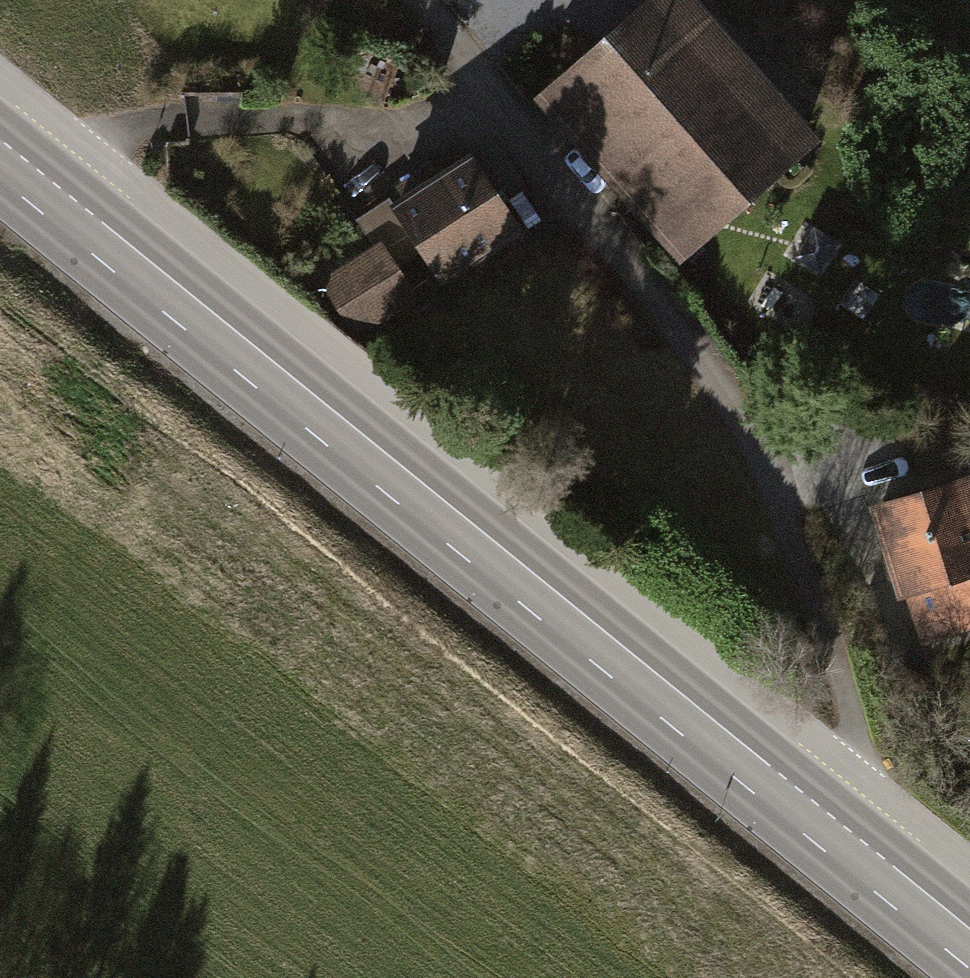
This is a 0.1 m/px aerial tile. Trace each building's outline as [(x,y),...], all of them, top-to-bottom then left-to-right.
[(698,0),(644,0),(533,96),(678,261),(760,190),(819,139),(698,0)] [(470,148),(387,201),(434,274),(440,282),(522,229),(470,148)] [(410,290),(434,274),(387,201),(356,223),(370,246),(378,241),(410,290)] [(370,246),(320,278),(356,335),(415,297),(410,290),(378,241),(370,246)] [(876,505),(892,561),(918,646),(969,631),(969,477),(876,505)]
